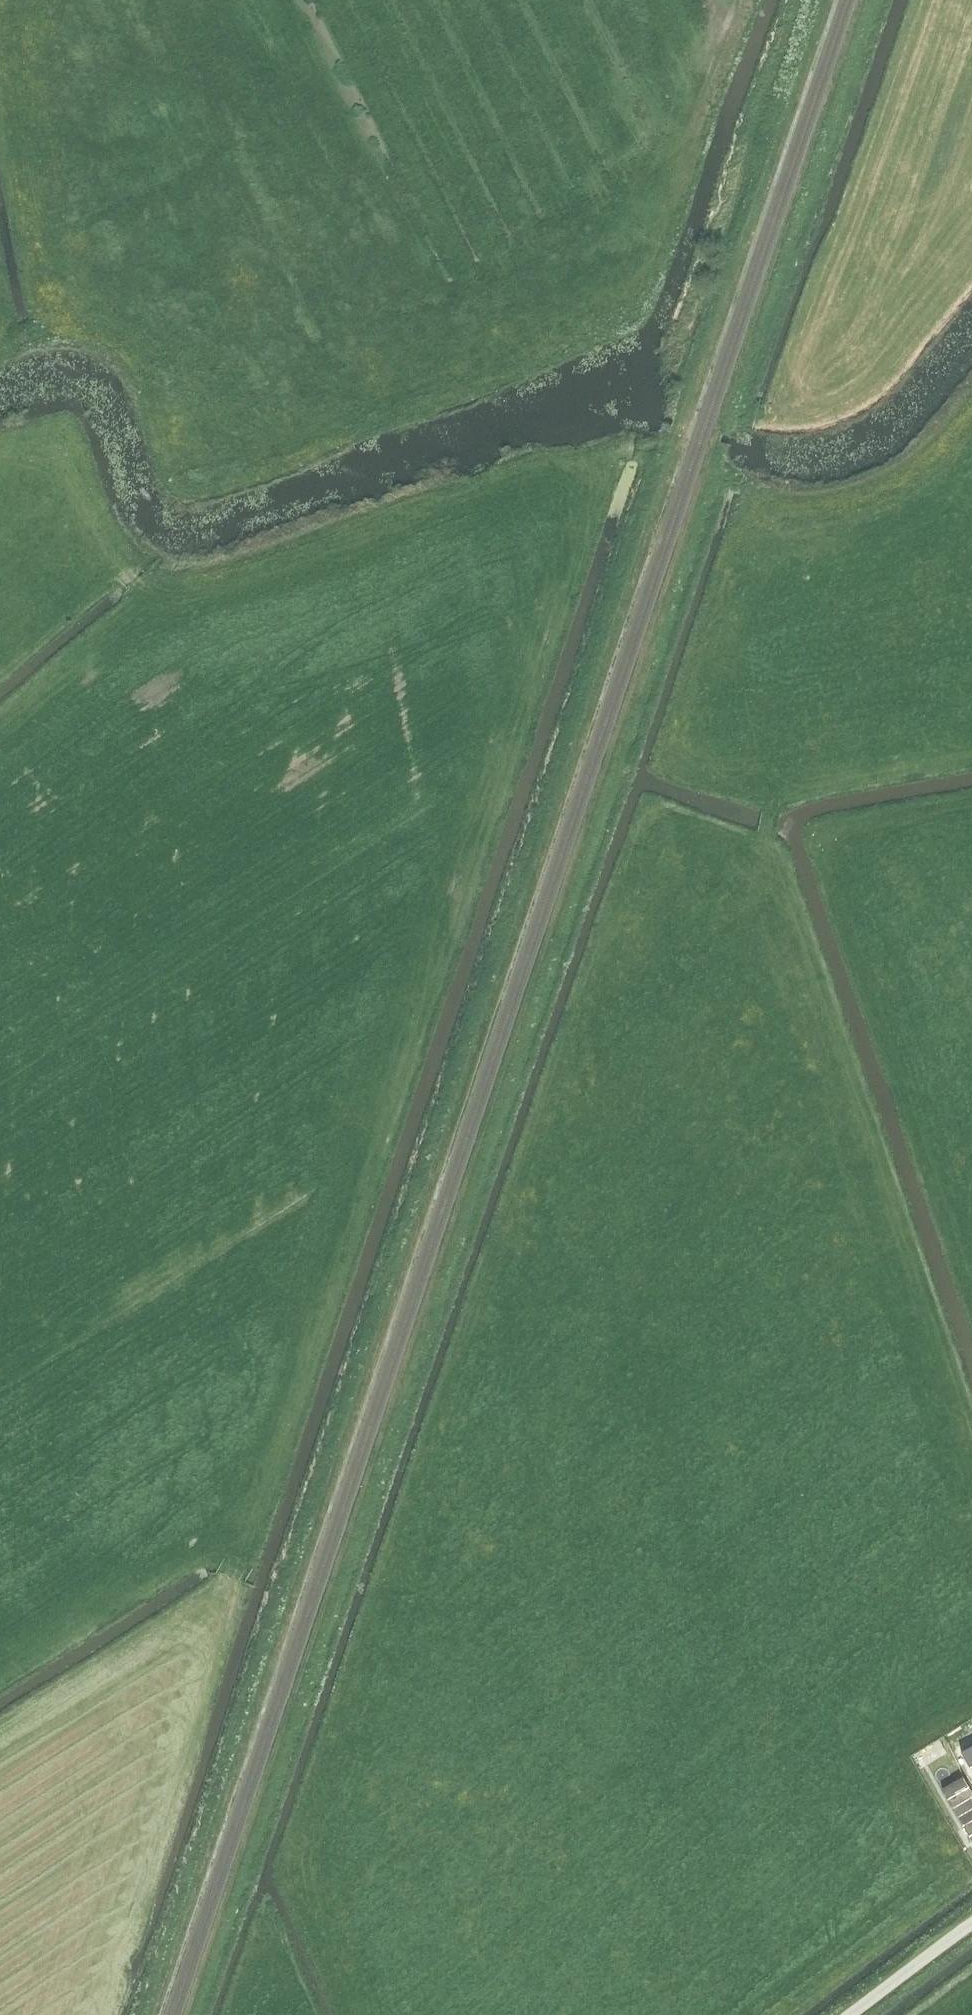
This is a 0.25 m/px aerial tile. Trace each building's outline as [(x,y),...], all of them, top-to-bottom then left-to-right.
[(961,1749),(970,1765),(971,1764),(971,1742),(961,1749)]
